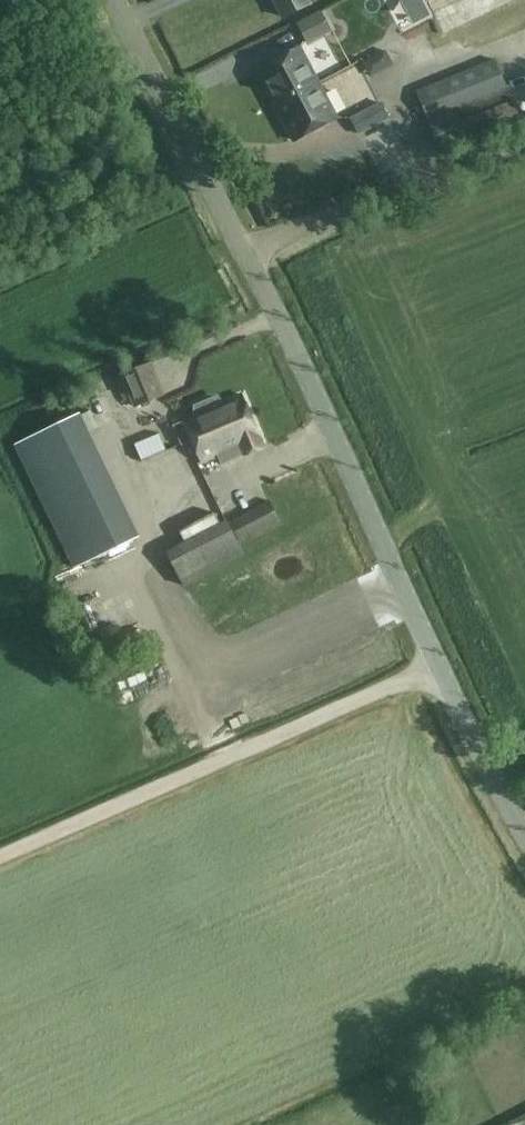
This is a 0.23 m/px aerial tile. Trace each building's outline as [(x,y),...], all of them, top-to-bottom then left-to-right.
[(284,18),(316,1),(315,0),(275,0),(284,18)] [(321,11),(297,24),(306,40),(329,28),(321,11)] [(489,46),(410,76),(415,89),(494,59),(489,46)] [(276,104),(318,82),(300,47),(258,69),(276,104)] [(331,100),(364,82),(346,49),(313,66),(331,100)] [(384,49),(373,55),(381,69),(392,63),(384,49)] [(428,122),(508,89),(496,59),(416,91),(428,122)] [(275,104),(294,140),(337,118),(318,82),(276,104),(275,104)] [(520,119),(508,89),(428,122),(440,152),(520,119)] [(388,118),(380,103),(351,118),(359,134),(388,118)] [(165,395),(151,362),(114,378),(124,402),(131,399),(135,408),(165,395)] [(184,418),(193,439),(202,461),(218,455),(222,464),(263,446),(242,394),(224,401),(221,394),(194,405),(195,411),(196,413),(184,418)] [(14,445),(75,568),(141,536),(80,412),(14,445)] [(124,423),(129,438),(145,432),(140,417),(124,423)] [(159,433),(135,443),(142,460),(166,449),(159,433)] [(269,499),(166,551),(184,587),(246,556),(239,542),(280,521),(269,499)]
